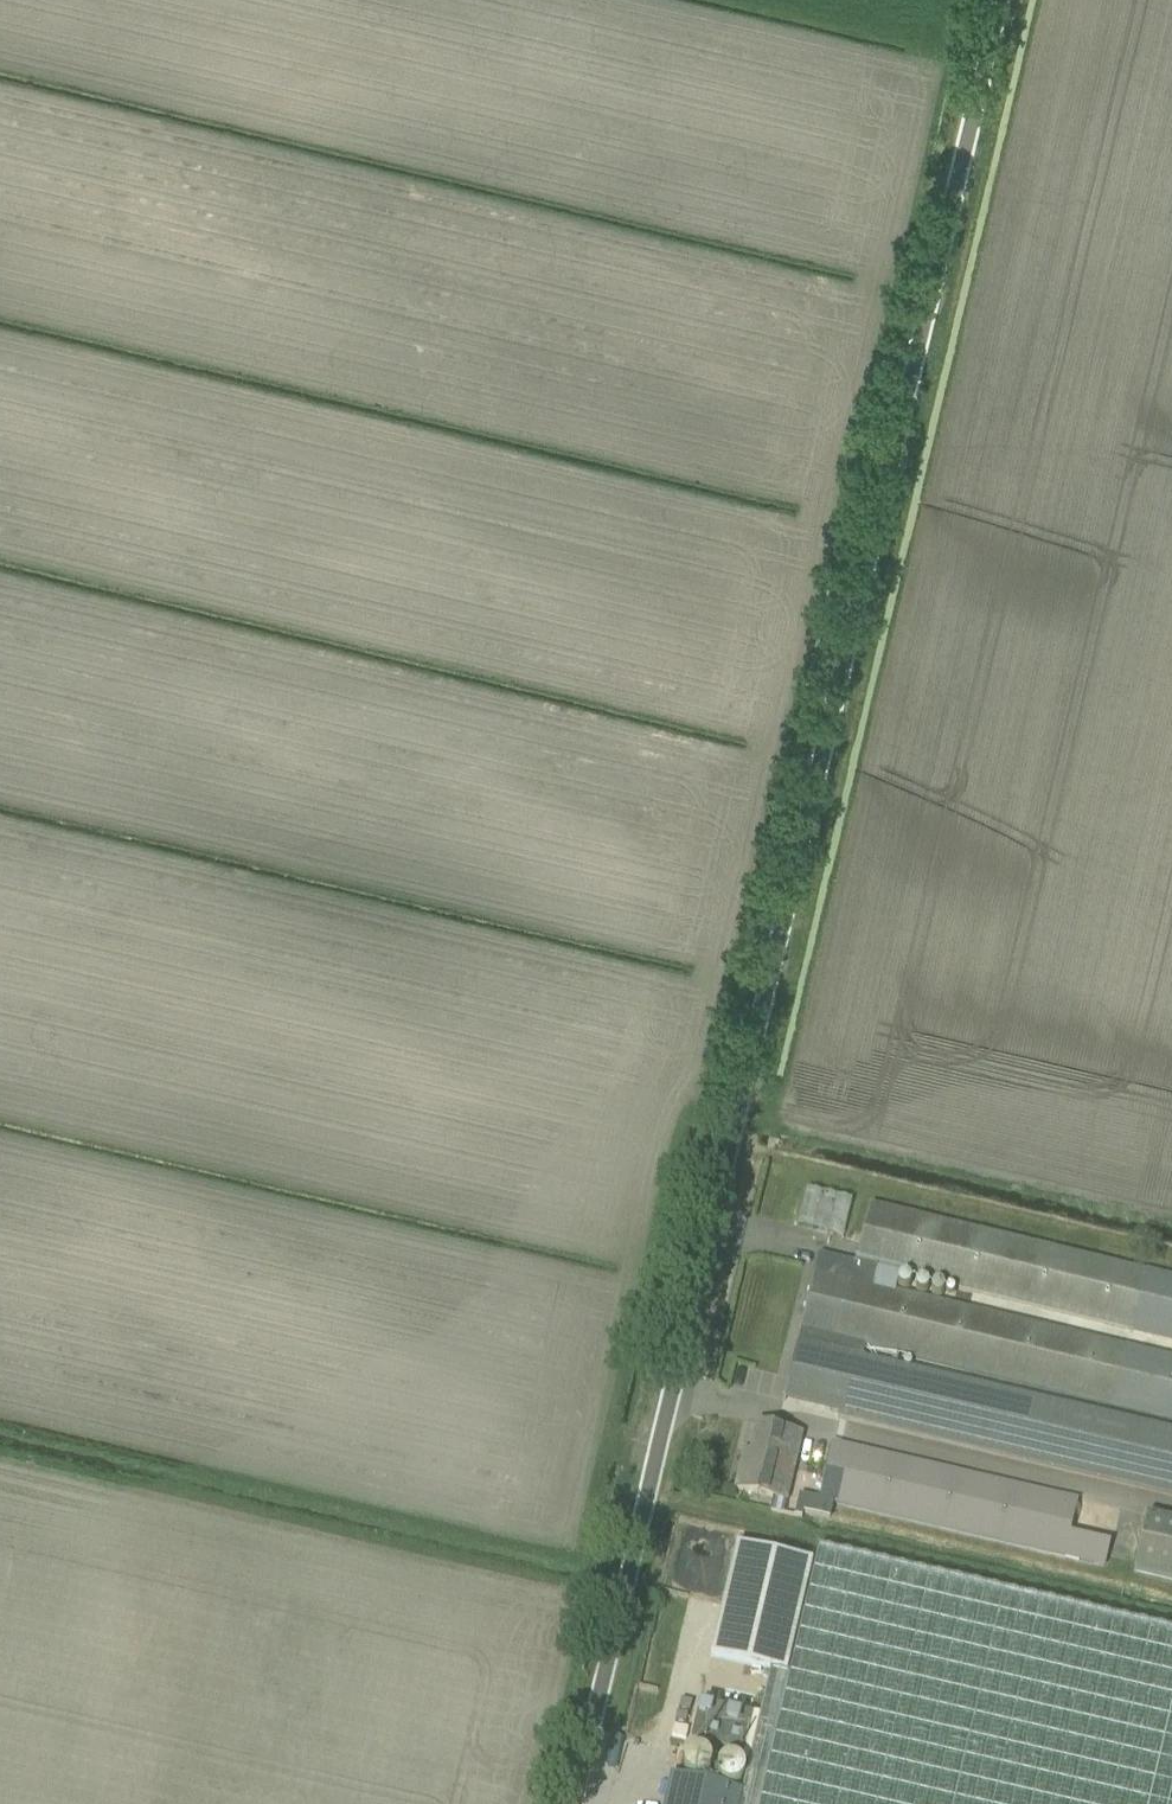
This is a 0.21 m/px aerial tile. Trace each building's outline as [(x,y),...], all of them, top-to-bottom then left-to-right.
[(809,1188),(799,1226),(843,1237),(853,1199),(809,1188)] [(870,1206),(856,1265),(819,1254),(784,1402),(838,1414),(837,1421),(1171,1500),(1171,1431),(865,1359),(867,1349),(1171,1423),(1171,1358),(895,1290),(898,1277),(1171,1343),(1171,1279),(870,1206)] [(736,1490),(785,1502),(801,1436),(758,1426),(751,1454),(745,1453),(736,1490)] [(832,1442),(819,1500),(1001,1543),(1079,1561),(1084,1538),(1070,1535),(1078,1499),(1000,1481),(832,1442)] [(1148,1513),(1133,1574),(1171,1583),(1171,1518),(1148,1513)] [(711,1659),(770,1672),(760,1718),(700,1704),(691,1742),(744,1754),(742,1764),(748,1766),(742,1795),(672,1778),(666,1803),(1171,1803),(1171,1632),(841,1555),(818,1550),(789,1677),(786,1676),(812,1564),(737,1547),(711,1659)]
